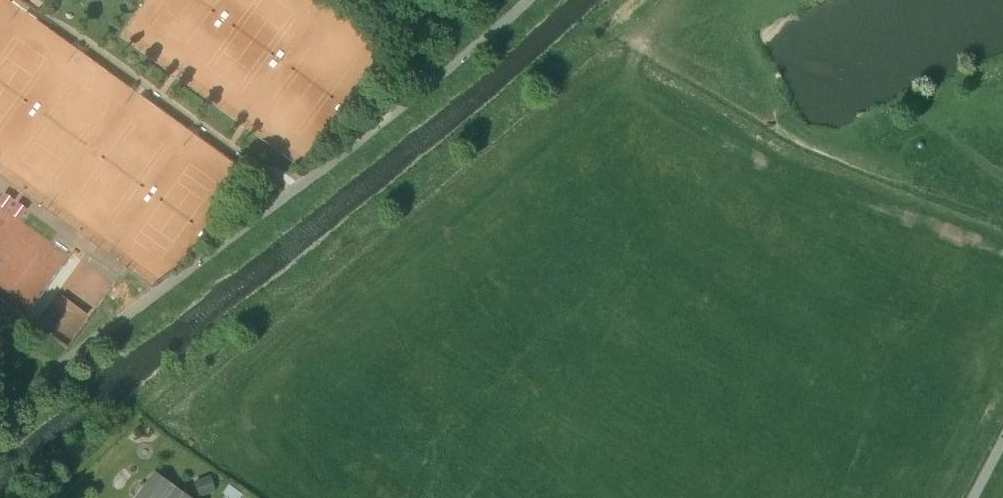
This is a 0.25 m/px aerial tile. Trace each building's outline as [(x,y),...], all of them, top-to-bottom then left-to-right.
[(215,492),(210,476),(194,482),(199,497),(215,492)] [(164,495),(146,482),(135,497),(186,497),(170,486),(164,495)]
